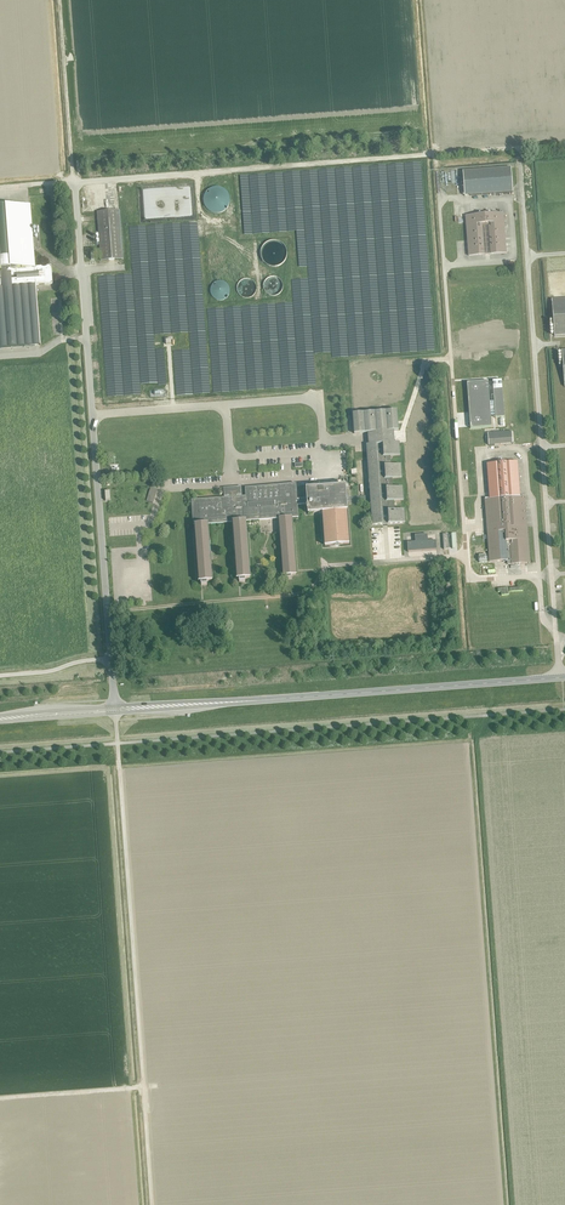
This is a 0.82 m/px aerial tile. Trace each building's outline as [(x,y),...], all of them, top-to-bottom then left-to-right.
[(512,189),(511,167),(462,171),(464,196),(513,192),(512,189)] [(217,186),(214,186),(213,186),(211,187),(209,188),(208,189),(207,190),(205,192),(204,193),(204,195),(203,197),(203,199),(203,201),(204,203),(204,205),(205,206),(206,208),(208,210),(209,211),(211,212),(213,212),(215,213),(217,213),(219,213),(221,212),(223,211),(225,210),(226,209),(228,207),(229,206),(230,204),(230,202),(230,201),(231,199),(230,197),(230,195),(229,193),(228,192),(227,190),(226,189),(224,188),(222,187),(220,186),(219,186),(217,186)] [(40,345),(35,285),(52,284),(51,266),(34,267),(29,205),(0,207),(0,348),(40,345)] [(123,259),(120,210),(98,212),(101,260),(123,259)] [(503,213),(466,216),(469,256),(506,253),(503,213)] [(274,241),(271,242),(270,242),(268,243),(267,243),(266,244),(264,246),(263,247),(262,249),(261,250),(261,252),(261,254),(261,256),(261,258),(262,259),(263,261),(264,262),(265,264),(267,265),(268,266),(270,266),(272,267),(274,267),(276,267),(278,266),(279,265),(281,264),(283,263),(284,262),(285,260),(286,258),(286,257),(286,255),(286,254),(286,252),(286,250),(285,249),(284,247),(283,246),(282,245),(281,243),(279,242),(277,242),(276,242),(274,241)] [(273,276),(271,276),(270,277),(269,277),(268,278),(267,278),(266,279),(265,281),(264,282),(263,283),(263,285),(263,286),(263,287),(263,289),(264,290),(264,291),(265,292),(266,294),(268,294),(269,295),(270,296),(272,296),(273,296),(275,296),(276,295),(277,295),(279,294),(280,293),(281,292),(282,291),(282,289),(283,288),(283,287),(283,286),(283,284),(282,283),(282,282),(281,281),(280,279),(279,279),(278,278),(277,277),(276,277),(274,276),(273,276)] [(246,279),(244,279),(243,279),(242,280),(241,280),(240,281),(239,282),(238,283),(237,284),(237,286),(236,287),(236,288),(236,290),(237,291),(237,292),(238,293),(239,295),(240,296),(241,297),(242,297),(244,298),(245,298),(246,298),(248,298),(249,298),(251,297),(252,296),(253,295),(254,294),(255,293),(255,292),(256,291),(256,289),(256,288),(256,287),(256,285),(255,284),(254,283),(253,282),(253,281),(252,280),(250,279),(249,279),(248,279),(246,279)] [(230,290),(230,289),(229,288),(229,287),(229,286),(228,286),(228,285),(227,285),(227,284),(226,283),(225,283),(225,282),(224,282),(223,282),(223,281),(222,281),(221,281),(220,281),(219,281),(218,281),(217,281),(217,282),(216,282),(215,282),(215,283),(214,283),(213,284),(212,284),(212,285),(212,286),(211,286),(211,287),(211,288),(210,288),(210,289),(210,290),(210,291),(210,292),(210,293),(210,294),(211,294),(211,295),(211,296),(212,296),(212,297),(213,297),(213,298),(214,298),(214,299),(215,299),(215,300),(216,300),(217,300),(218,300),(218,301),(219,301),(220,301),(221,301),(222,300),(223,300),(224,300),(225,299),(226,299),(226,298),(227,298),(227,297),(228,297),(228,296),(229,295),(229,294),(229,293),(230,293),(230,292),(230,291),(230,290)] [(551,299),(554,337),(564,336),(564,298),(551,299)] [(235,493),(230,494),(230,493),(230,498),(192,501),(194,525),(199,582),(201,581),(201,585),(207,585),(207,581),(212,581),(207,523),(232,522),(237,579),(239,579),(239,582),(245,582),(245,578),(250,578),(246,521),(278,518),(283,575),(285,575),(285,579),(291,578),(291,575),(296,574),(292,517),(298,517),(297,504),(307,504),(307,507),(306,507),(307,511),(308,510),(308,513),(322,512),(325,545),(349,544),(346,510),(347,510),(346,500),(370,498),(372,525),(405,522),(404,509),(394,510),(393,500),(403,500),(402,487),(393,488),(392,478),(401,477),(401,465),(391,465),(390,456),(400,455),(399,442),(394,443),(393,431),(398,430),(397,411),(353,414),(354,434),(368,433),(369,445),(366,445),(370,495),(346,496),(345,486),(306,489),(307,499),(296,499),(295,484),(284,485),(284,483),(278,484),(278,485),(245,488),(246,496),(236,497),(236,496),(235,493)] [(489,499),(485,500),(489,562),(507,560),(507,564),(512,564),(530,563),(524,497),(520,497),(517,462),(487,464),(489,499)] [(408,543),(409,552),(438,550),(437,541),(429,541),(428,535),(416,535),(417,542),(408,543)]
